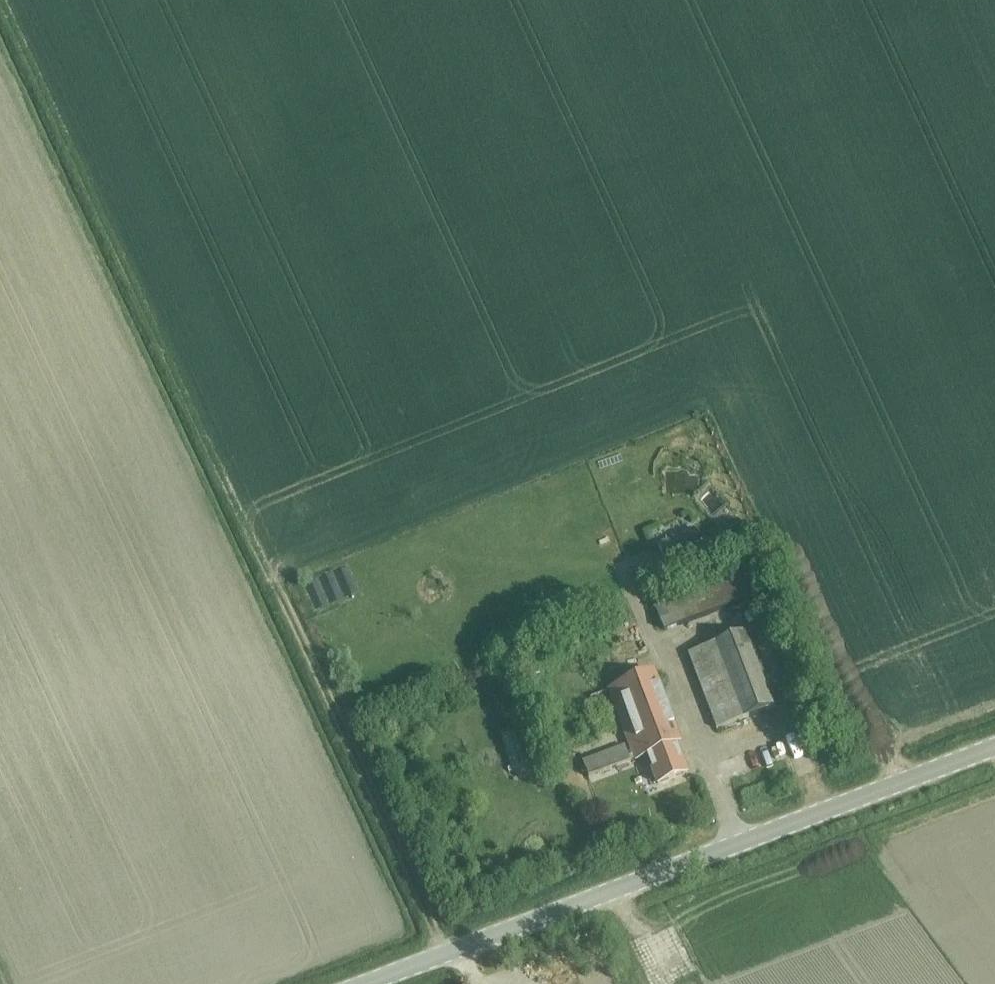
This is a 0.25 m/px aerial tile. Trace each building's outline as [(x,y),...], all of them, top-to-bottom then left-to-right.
[(651,603),(660,627),(753,593),(743,566),(696,583),(697,585),(651,603)] [(688,653),(716,729),(772,708),(744,633),(688,653)] [(670,655),(680,654),(678,637),(667,639),(670,655)] [(657,784),(686,773),(676,745),(679,743),(654,674),(609,690),(636,760),(646,755),(657,784)] [(582,762),(588,778),(630,762),(624,746),(582,762)]
